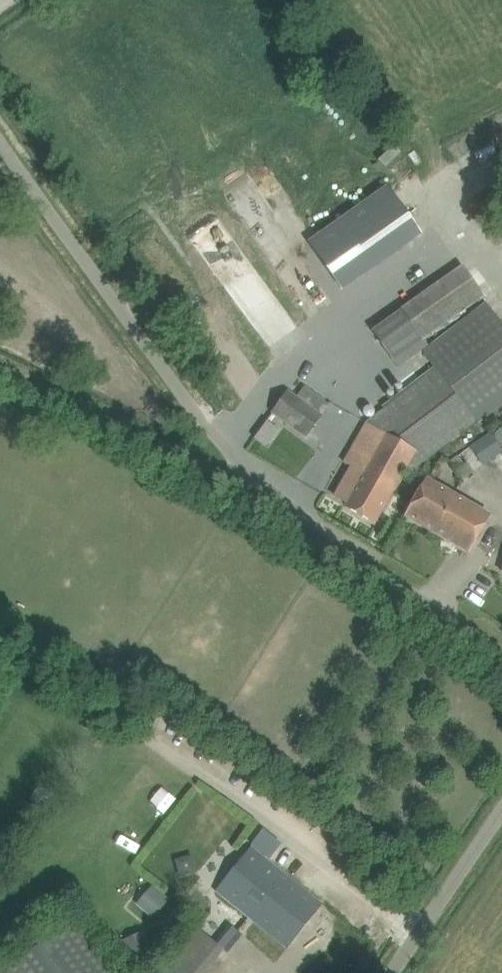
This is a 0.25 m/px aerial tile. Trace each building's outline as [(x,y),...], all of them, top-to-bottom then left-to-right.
[(389,189),(310,244),(332,276),(411,220),(389,189)] [(344,463),(352,467),(336,494),(349,501),(346,506),(374,523),(404,471),(417,479),(428,460),(501,403),(501,324),(488,306),(423,350),(436,370),(367,424),(344,463)] [(402,311),(373,332),(392,360),(422,339),(402,311)] [(306,437),(317,421),(321,415),(288,391),(273,413),(306,437)] [(254,420),(244,435),(254,443),(265,427),(254,420)] [(493,436),(501,446),(501,429),(493,436)] [(428,479),(417,499),(407,516),(468,552),(490,515),(428,479)] [(153,786),(140,798),(153,812),(166,799),(153,786)] [(210,824),(217,812),(206,806),(199,819),(210,824)] [(217,891),(225,897),(248,917),(287,948),(322,904),(264,858),(268,854),(255,843),(217,891)] [(191,856),(176,861),(181,876),(196,871),(191,856)] [(153,885),(137,903),(153,918),(169,899),(153,885)] [(73,920),(6,972),(115,972),(73,920)] [(223,949),(199,929),(175,959),(192,972),(203,972),(223,949)] [(144,931),(119,942),(131,969),(156,957),(144,931)]
